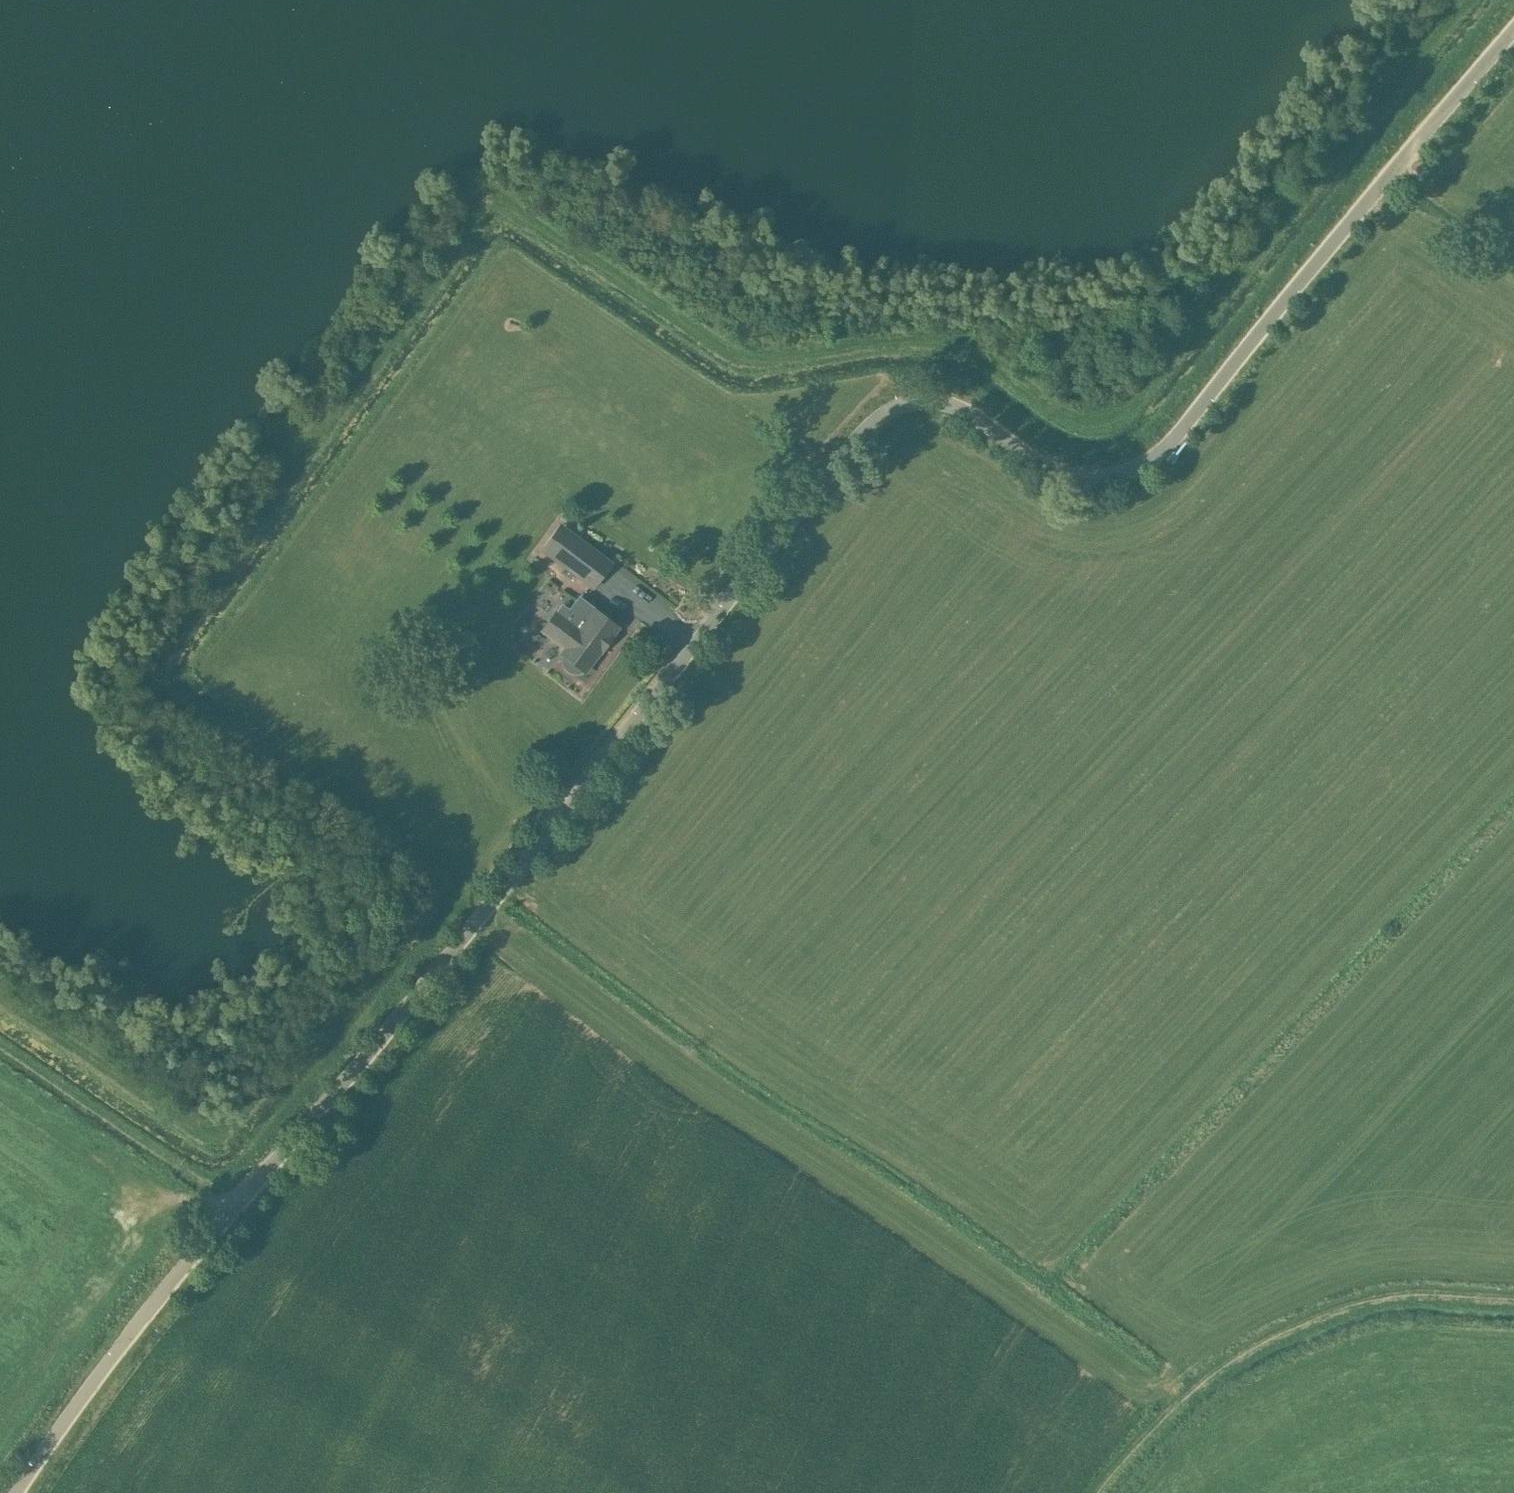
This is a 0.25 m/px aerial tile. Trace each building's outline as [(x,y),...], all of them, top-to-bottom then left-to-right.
[(568,531),(562,539),(550,555),(593,587),(611,563),(568,531)] [(562,654),(562,655),(562,657),(562,659),(562,663),(564,666),(567,669),(570,671),(574,672),(578,672),(581,671),(584,670),(586,671),(619,627),(579,597),(564,617),(556,611),(542,630),(565,647),(561,653),(562,654)]
